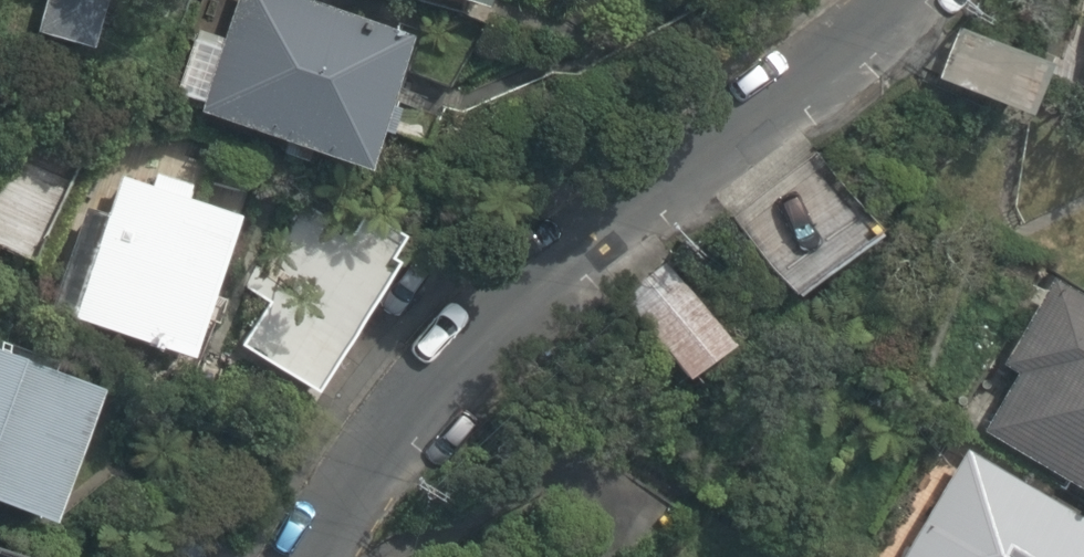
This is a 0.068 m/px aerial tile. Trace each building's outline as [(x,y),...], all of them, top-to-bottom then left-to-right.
[(46,29),(206,102),(196,124),(374,204),(441,56),(316,0),(247,0),(223,54),(103,0),(59,0),(46,29)] [(498,26),(507,0),(426,0),(498,26)] [(958,36),(926,95),(1049,160),(1080,101),(958,36)] [(39,284),(90,175),(0,134),(0,266),(39,284)] [(242,254),(250,233),(168,198),(159,220),(129,207),(74,339),(216,399),(248,324),(233,318),(257,260),(242,254)] [(409,298),(303,242),(241,358),(347,415),(409,298)] [(661,260),(615,300),(711,413),(758,374),(661,260)] [(1055,279),(1001,366),(1012,373),(983,420),(1083,482),(1083,297),(1055,279)] [(0,340),(0,494),(63,517),(115,380),(0,340)] [(461,374),(427,430),(468,455),(502,399),(461,374)] [(964,450),(898,556),(1083,556),(1083,520),(964,450)]
